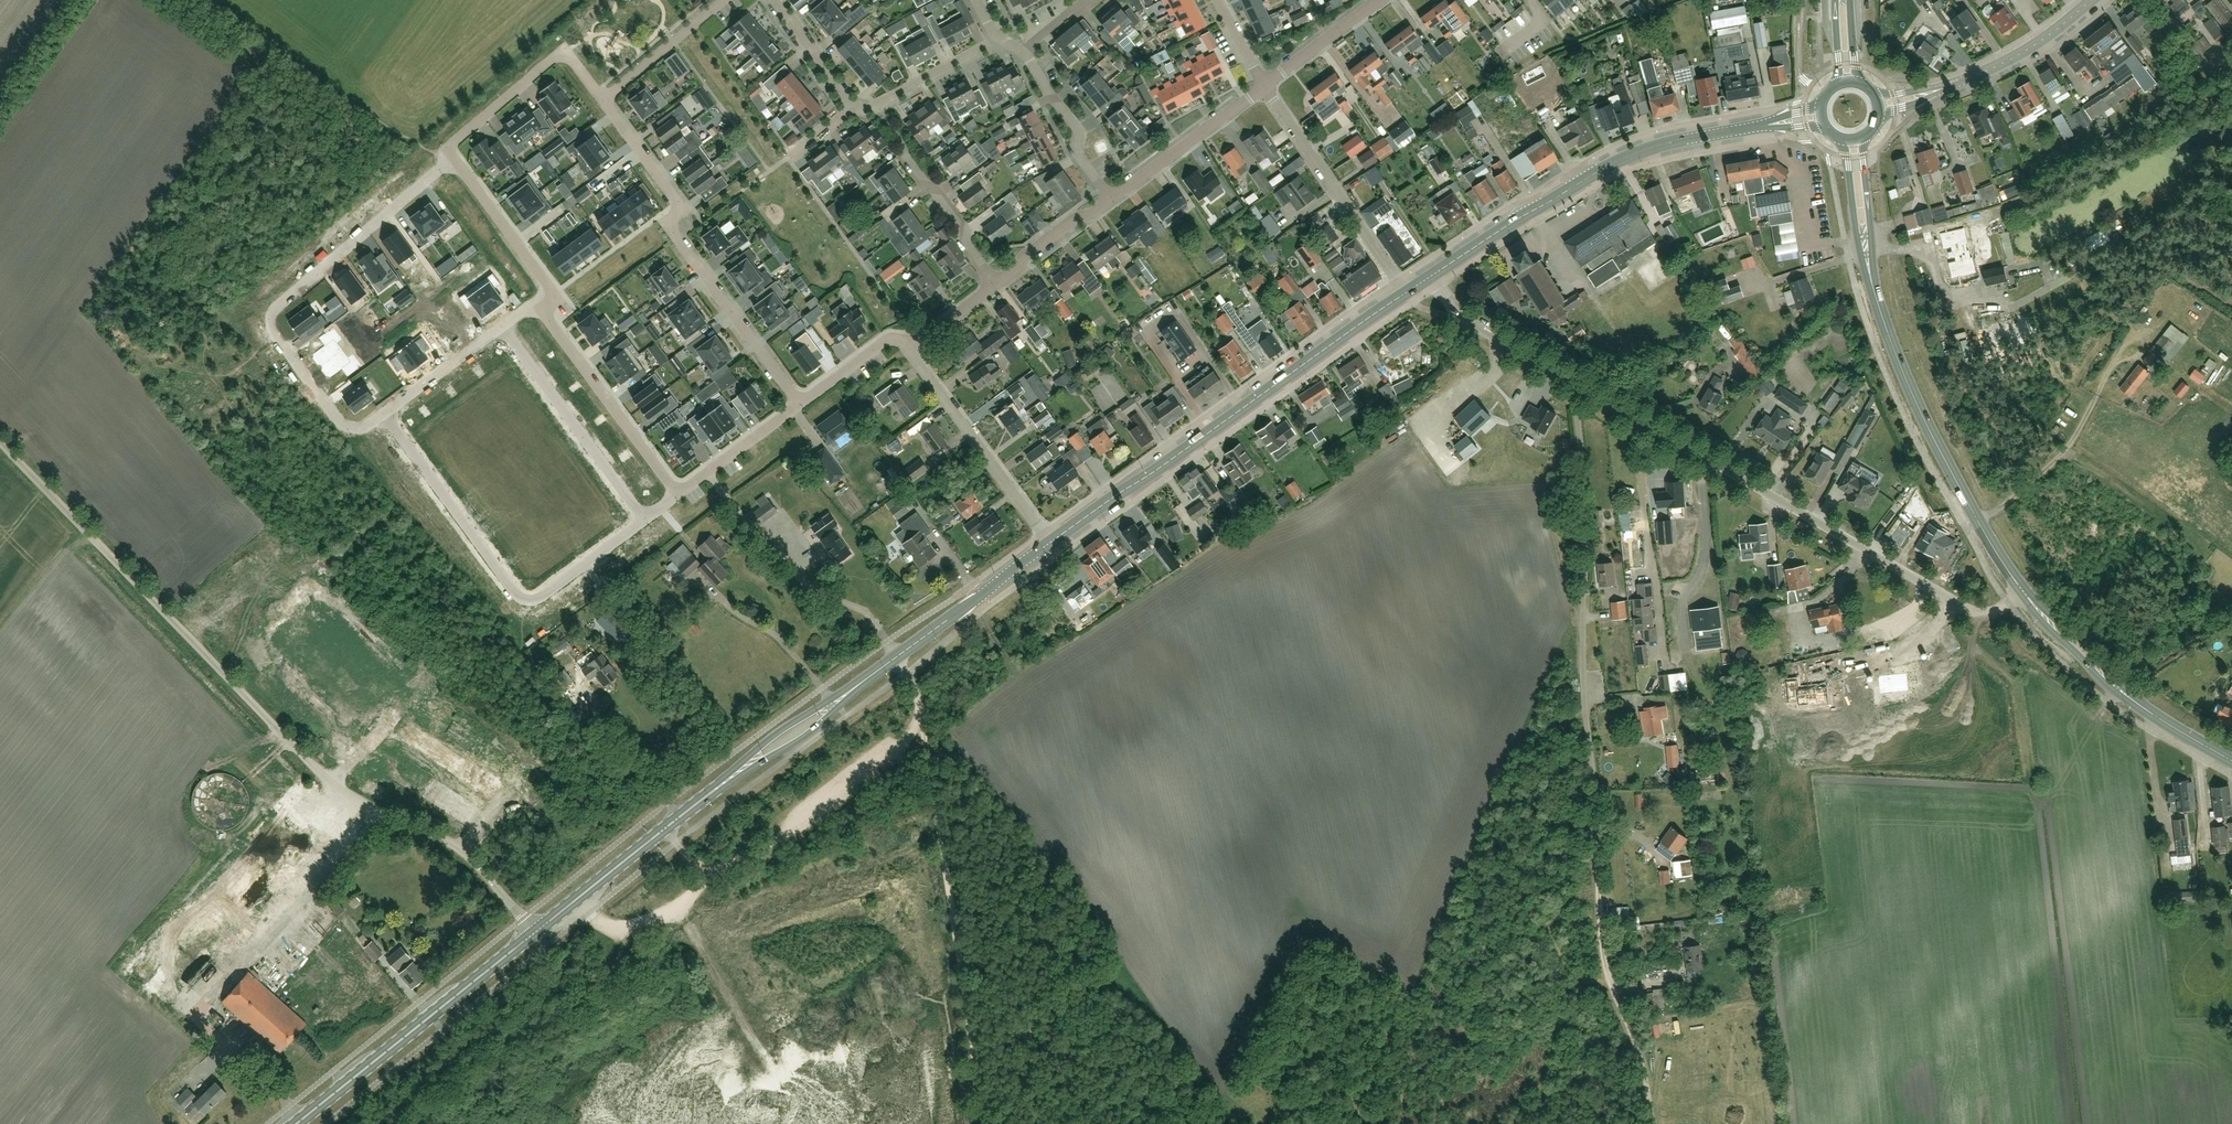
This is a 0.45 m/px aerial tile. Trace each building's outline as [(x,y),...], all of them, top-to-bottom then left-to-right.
[(837,9),(832,3),(835,0),(822,0),(823,2),(811,13),(812,14),(811,16),(814,20),(817,20),(820,24),(837,9)] [(967,26),(974,22),(962,0),(960,0),(954,3),(958,12),(948,18),(949,18),(960,41),(972,35),(967,26)] [(1192,1),(1192,0),(1162,0),(1164,4),(1168,2),(1172,8),(1174,7),(1175,10),(1192,1)] [(1261,3),(1259,0),(1242,0),(1246,9),(1261,3)] [(1268,0),(1272,10),(1281,6),(1278,0),(1269,0),(1268,0)] [(1334,10),(1344,5),(1342,0),(1330,0),(1334,10)] [(1434,8),(1433,9),(1440,19),(1451,34),(1468,21),(1454,2),(1450,5),(1446,0),(1445,0),(1439,5),(1437,3),(1433,6),(1434,8)] [(1557,0),(1541,0),(1552,15),(1555,18),(1563,29),(1567,25),(1559,15),(1565,11),(1557,0)] [(1565,11),(1573,21),(1577,18),(1569,7),(1575,3),(1572,0),(1557,0),(1565,11)] [(1575,3),(1583,14),(1587,10),(1579,0),(1572,0),(1575,3)] [(1638,16),(1648,12),(1639,0),(1638,0),(1630,6),(1638,16)] [(1893,5),(1898,12),(1909,4),(1906,0),(1899,0),(1893,5)] [(2170,7),(2178,17),(2190,8),(2184,0),(2173,0),(2175,3),(2170,7)] [(2220,0),(2213,0),(2207,5),(2231,38),(2231,16),(2220,0)] [(1182,22),(1199,13),(1192,1),(1175,10),(1174,7),(1172,8),(1167,10),(1171,17),(1175,14),(1179,20),(1181,19),(1182,22)] [(2009,30),(2016,24),(2009,14),(2010,14),(2001,1),(1992,8),(1990,5),(1985,8),(1984,11),(1985,13),(1986,15),(1988,17),(1991,17),(1992,19),(1991,20),(1995,24),(1996,23),(2003,34),(2005,32),(2006,33),(2009,31),(2009,30)] [(2207,11),(2200,1),(2191,7),(2199,17),(2207,11)] [(1246,9),(1253,23),(1267,16),(1261,3),(1246,9)] [(1107,13),(1126,36),(1135,29),(1133,27),(1140,21),(1134,15),(1128,20),(1125,16),(1116,5),(1107,13)] [(2131,33),(2150,19),(2139,5),(2121,19),(2131,33)] [(1524,10),(1521,6),(1515,10),(1518,14),(1524,10)] [(837,9),(820,24),(824,28),(823,30),(826,34),(829,34),(830,35),(843,24),(847,30),(858,21),(849,11),(843,16),(837,9)] [(1440,19),(1433,9),(1420,18),(1428,29),(1431,26),(1432,28),(1435,26),(1434,24),(1440,19)] [(1518,14),(1515,10),(1510,15),(1513,19),(1518,14)] [(1966,39),(1980,29),(1967,11),(1953,21),(1966,39)] [(1291,17),(1295,25),(1307,20),(1303,12),(1291,17)] [(1116,41),(1118,43),(1127,54),(1135,47),(1126,36),(1107,13),(1097,20),(1104,29),(1108,34),(1103,39),(1109,47),(1116,41)] [(1181,19),(1179,20),(1174,22),(1178,29),(1182,26),(1187,36),(1206,26),(1199,13),(1182,22),(1181,19)] [(747,14),(730,28),(738,38),(739,39),(757,25),(747,14)] [(884,15),(880,21),(885,25),(889,19),(884,15)] [(933,30),(939,27),(932,15),(926,18),(933,30)] [(1267,16),(1253,23),(1259,37),(1274,30),(1267,16)] [(2213,17),(2203,24),(2217,43),(2227,36),(2213,17)] [(960,41),(949,18),(937,24),(949,47),(960,41)] [(1496,25),(1499,29),(1505,25),(1502,21),(1496,25)] [(1758,49),(1768,47),(1763,22),(1754,24),(1758,49)] [(2109,73),(2134,53),(2120,36),(2121,36),(2110,22),(2084,42),(2096,56),(2109,73)] [(1093,46),(1088,40),(1089,39),(1094,45),(1100,40),(1090,29),(1085,34),(1076,23),(1066,32),(1079,48),(1083,54),(1093,46)] [(748,49),(765,35),(757,25),(739,39),(738,38),(731,43),(735,47),(741,41),(748,49)] [(921,39),(915,42),(925,60),(936,54),(926,37),(932,33),(928,25),(922,29),(923,31),(921,32),(919,36),(921,39)] [(1494,33),(1499,29),(1496,25),(1491,29),(1494,33)] [(1418,44),(1414,39),(1417,37),(1410,26),(1397,35),(1405,46),(1411,54),(1416,51),(1414,47),(1418,44)] [(881,39),(887,33),(882,28),(876,33),(881,39)] [(1446,38),(1451,34),(1447,28),(1441,32),(1446,38)] [(1079,48),(1066,32),(1054,42),(1063,53),(1058,57),(1067,67),(1078,59),(1073,53),(1079,48)] [(1176,32),(1170,35),(1174,42),(1180,39),(1176,32)] [(1209,32),(1201,36),(1209,52),(1217,48),(1209,32)] [(1731,34),(1743,98),(1758,95),(1755,76),(1753,76),(1747,43),(1742,44),(1740,33),(1731,34)] [(865,43),(870,38),(867,34),(861,39),(865,43)] [(1392,55),(1396,53),(1399,57),(1403,54),(1400,50),(1405,46),(1397,35),(1396,36),(1395,34),(1390,38),(1391,40),(1384,45),(1392,55)] [(1743,98),(1731,34),(1713,38),(1715,49),(1714,49),(1716,63),(1715,63),(1713,65),(1715,73),(1716,73),(1718,73),(1720,83),(1724,83),(1727,101),(1743,98)] [(1930,34),(1925,41),(1924,40),(1916,52),(1932,62),(1940,51),(1938,50),(1943,42),(1936,37),(1936,38),(1930,34)] [(2144,48),(2133,34),(2127,39),(2138,53),(2144,48)] [(751,66),(757,61),(756,60),(774,45),(765,35),(748,49),(754,57),(747,62),(751,66)] [(906,38),(906,39),(894,45),(901,57),(907,53),(914,66),(925,60),(915,42),(912,36),(910,35),(906,38)] [(845,59),(860,46),(852,37),(838,50),(845,59)] [(2196,42),(2204,53),(2211,47),(2204,37),(2196,42)] [(870,38),(865,43),(868,47),(874,42),(870,38)] [(1444,59),(1455,51),(1447,40),(1436,48),(1444,59)] [(1166,50),(1172,47),(1169,41),(1163,44),(1166,50)] [(728,52),(735,47),(731,43),(725,48),(728,52)] [(774,45),(756,60),(757,61),(765,70),(782,55),(774,45)] [(868,55),(860,46),(845,59),(853,68),(868,55)] [(1197,53),(1193,46),(1186,50),(1190,57),(1197,53)] [(2096,78),(2100,74),(2084,53),(2082,55),(2076,48),(2065,57),(2076,72),(2085,65),(2096,78)] [(1164,49),(1156,54),(1161,63),(1169,58),(1164,49)] [(1434,49),(1429,54),(1428,54),(1436,65),(1442,60),(1434,49)] [(876,57),(880,61),(886,56),(882,52),(876,57)] [(1374,52),(1362,61),(1369,72),(1375,68),(1380,76),(1387,70),(1382,63),(1374,52)] [(1669,57),(1673,71),(1688,67),(1685,53),(1669,57)] [(1156,54),(1148,58),(1153,67),(1161,63),(1156,54)] [(1203,62),(1212,79),(1224,73),(1214,54),(1205,59),(1202,55),(1196,58),(1199,62),(1199,64),(1203,62)] [(876,65),(868,55),(853,68),(861,77),(876,65)] [(1410,65),(1415,61),(1411,55),(1406,59),(1410,65)] [(886,56),(880,61),(883,65),(889,60),(886,56)] [(1772,85),(1782,84),(1787,83),(1785,74),(1787,73),(1786,66),(1784,66),(1782,58),(1774,60),(1775,67),(1769,68),(1772,85)] [(671,69),(678,79),(689,71),(682,61),(671,69)] [(1194,75),(1200,86),(1212,79),(1203,62),(1199,64),(1199,62),(1192,66),(1190,61),(1184,64),(1187,70),(1190,69),(1194,75)] [(1349,70),(1360,86),(1362,89),(1370,83),(1364,76),(1369,72),(1362,61),(1349,70)] [(751,66),(747,62),(741,68),(744,71),(751,66)] [(1175,70),(1171,62),(1164,65),(1168,73),(1175,70)] [(1007,70),(1004,64),(994,69),(1004,89),(1009,86),(1013,92),(1016,93),(1025,88),(1014,67),(1007,70)] [(884,74),(876,65),(861,77),(869,86),(884,74)] [(1105,84),(1101,79),(1104,76),(1104,74),(1102,71),(1100,70),(1095,65),(1085,74),(1088,78),(1080,85),(1090,97),(1105,84)] [(1704,105),(1704,106),(1709,105),(1709,104),(1716,103),(1712,78),(1696,80),(1692,66),(1688,67),(1673,71),(1677,86),(1687,83),(1689,96),(1699,94),(1701,106),(1704,105)] [(1004,89),(994,69),(983,75),(992,91),(986,94),(992,105),(1004,99),(999,91),(1004,89)] [(1154,78),(1160,75),(1157,69),(1151,72),(1154,78)] [(1654,118),(1680,111),(1675,93),(1663,97),(1660,86),(1655,69),(1642,73),(1647,89),(1650,100),(1649,100),(1654,118)] [(2040,74),(2041,75),(2040,76),(2054,98),(2060,95),(2061,96),(2068,92),(2064,85),(2062,87),(2051,69),(2049,70),(2049,69),(2047,69),(2041,72),(2040,74)] [(1389,74),(1398,87),(1404,83),(1395,70),(1389,74)] [(667,72),(661,76),(667,85),(673,81),(667,72)] [(798,81),(791,72),(781,81),(775,74),(763,84),(769,92),(771,90),(779,99),(784,95),(783,94),(798,81)] [(1346,88),(1342,84),(1335,73),(1322,82),(1330,93),(1334,90),(1339,96),(1345,91),(1346,88)] [(2112,107),(2141,87),(2132,73),(2111,87),(2112,88),(2101,95),(2101,94),(2083,106),(2092,120),(2093,120),(2096,124),(2115,111),(2112,107)] [(1077,75),(1072,74),(1067,79),(1071,84),(1079,78),(1077,75)] [(1182,83),(1191,100),(1204,93),(1200,86),(1194,75),(1185,80),(1182,75),(1176,79),(1178,83),(1179,85),(1182,83)] [(1377,81),(1381,86),(1385,91),(1390,88),(1382,77),(1377,81)] [(975,107),(971,100),(976,98),(966,79),(955,85),(969,110),(975,107)] [(545,111),(555,125),(568,116),(564,111),(572,105),(566,98),(564,94),(565,92),(559,84),(558,85),(555,81),(540,92),(544,97),(545,98),(539,103),(545,111)] [(791,103),(806,90),(798,81),(783,94),(784,95),(788,99),(779,106),(783,110),(791,103)] [(1381,86),(1377,81),(1371,85),(1374,90),(1377,94),(1382,90),(1380,86),(1381,86)] [(1170,89),(1179,107),(1191,100),(1182,83),(1179,85),(1178,83),(1172,87),(1170,82),(1164,85),(1166,90),(1167,91),(1170,89)] [(1334,99),(1330,93),(1322,82),(1310,92),(1318,102),(1312,107),(1316,112),(1334,99)] [(1639,82),(1631,84),(1636,104),(1645,101),(1639,82)] [(2032,109),(2043,103),(2039,96),(2031,82),(2018,89),(2022,97),(2012,103),(2015,108),(2008,112),(2014,123),(2034,112),(2032,109)] [(1608,100),(1618,126),(1619,127),(1633,122),(1633,121),(1627,106),(1631,105),(1622,83),(1613,86),(1617,96),(1609,99),(1609,98),(1608,99),(1608,100)] [(1106,101),(1111,106),(1122,98),(1127,94),(1123,89),(1118,93),(1114,87),(1110,90),(1105,84),(1090,97),(1098,107),(1106,101)] [(762,90),(758,85),(753,89),(757,94),(762,90)] [(969,110),(955,85),(945,90),(953,106),(947,109),(955,123),(961,120),(959,116),(969,110)] [(1582,106),(1591,101),(1584,85),(1574,90),(1582,106)] [(643,119),(658,108),(655,103),(663,97),(662,97),(658,93),(659,92),(652,96),(646,87),(636,94),(637,96),(630,101),(643,119)] [(1157,88),(1151,92),(1154,97),(1157,96),(1167,113),(1179,107),(1170,89),(1167,91),(1166,90),(1160,93),(1157,88)] [(714,105),(703,90),(692,97),(697,103),(700,101),(706,110),(714,105)] [(785,125),(799,113),(799,112),(814,100),(806,90),(791,103),(795,107),(780,120),(785,125)] [(1391,102),(1382,90),(1377,94),(1386,106),(1391,102)] [(1131,108),(1122,98),(1111,106),(1115,112),(1107,119),(1116,130),(1132,117),(1127,111),(1131,108)] [(1342,98),(1336,102),(1340,107),(1346,103),(1342,98)] [(987,105),(984,99),(978,102),(981,108),(987,105)] [(1542,122),(1562,109),(1556,99),(1535,111),(1542,122)] [(794,125),(802,135),(815,123),(811,118),(822,109),(814,100),(799,112),(799,113),(803,117),(794,125)] [(1618,126),(1608,100),(1595,104),(1605,131),(1618,126)] [(951,120),(942,108),(937,112),(931,104),(929,101),(919,109),(933,128),(938,124),(941,128),(951,120)] [(1013,103),(1004,108),(1009,115),(1017,110),(1013,103)] [(1469,106),(1455,115),(1463,127),(1477,118),(1469,106)] [(539,132),(542,137),(552,130),(544,119),(539,123),(528,108),(522,113),(520,111),(514,116),(531,138),(539,132)] [(663,143),(679,131),(681,130),(676,124),(681,120),(678,116),(679,115),(675,109),(665,117),(669,122),(655,132),(663,143)] [(933,128),(919,109),(908,117),(913,124),(908,128),(911,132),(920,144),(930,136),(927,132),(933,128)] [(1990,118),(1986,109),(1984,110),(1982,109),(1976,111),(1976,114),(1971,116),(1980,137),(1989,133),(1993,135),(1995,138),(2006,133),(1998,114),(1990,118)] [(1024,130),(1039,122),(1033,110),(1018,118),(1018,117),(1009,121),(1011,126),(1019,122),(1023,129),(1024,130)] [(2066,113),(2055,120),(2066,137),(2077,130),(2066,113)] [(531,138),(514,116),(508,120),(509,122),(503,127),(514,141),(508,145),(516,157),(527,149),(523,144),(531,138)] [(1132,117),(1116,130),(1125,141),(1131,135),(1140,145),(1152,135),(1139,118),(1135,121),(1132,117)] [(1159,128),(1166,123),(1162,117),(1155,121),(1159,128)] [(1560,138),(1567,149),(1577,143),(1579,147),(1593,139),(1580,117),(1566,125),(1570,132),(1560,138)] [(1487,119),(1481,122),(1487,133),(1492,131),(1487,119)] [(1030,142),(1045,134),(1039,122),(1024,130),(1023,129),(1015,133),(1017,137),(1025,133),(1029,140),(1030,142)] [(1405,122),(1389,133),(1399,148),(1416,137),(1405,122)] [(723,139),(733,132),(728,126),(718,133),(723,139)] [(887,145),(878,133),(875,129),(869,133),(866,129),(864,126),(854,134),(868,153),(872,149),(876,153),(887,145)] [(684,137),(679,131),(663,143),(661,144),(669,155),(673,152),(683,145),(686,150),(689,154),(700,146),(703,144),(693,130),(684,137)] [(1263,131),(1255,137),(1265,152),(1264,153),(1267,157),(1271,164),(1281,158),(1276,151),(1277,150),(1263,131)] [(786,141),(790,146),(799,140),(795,134),(786,141)] [(846,157),(853,166),(855,169),(866,161),(863,156),(868,153),(854,134),(843,142),(845,144),(851,153),(846,157)] [(1036,153),(1051,145),(1045,134),(1030,142),(1029,140),(1021,145),(1023,149),(1031,145),(1035,152),(1036,153)] [(1265,152),(1255,137),(1253,134),(1243,141),(1258,163),(1266,157),(1267,157),(1264,153),(1265,152)] [(1358,134),(1342,145),(1351,158),(1367,146),(1358,134)] [(1384,138),(1371,146),(1381,161),(1394,152),(1392,150),(1397,147),(1389,135),(1384,139),(1384,138)] [(578,163),(578,164),(602,146),(601,144),(603,143),(598,136),(596,138),(595,136),(583,145),(579,139),(566,149),(570,154),(573,152),(580,162),(578,163)] [(498,142),(491,147),(486,139),(473,149),(487,169),(495,163),(501,170),(512,162),(498,142)] [(552,146),(556,152),(566,145),(561,139),(552,146)] [(1518,170),(1524,180),(1527,178),(1537,172),(1538,172),(1547,166),(1557,159),(1543,139),(1534,145),(1524,151),(1524,152),(1511,160),(1518,170)] [(938,141),(926,144),(928,154),(940,151),(938,141)] [(1006,148),(1004,142),(997,146),(1000,153),(1006,148)] [(976,166),(986,158),(975,143),(966,150),(962,145),(942,159),(953,173),(971,159),(976,166)] [(1042,165),(1057,157),(1051,145),(1036,153),(1035,152),(1027,156),(1030,161),(1038,157),(1042,165)] [(1422,150),(1429,162),(1437,157),(1429,145),(1422,150)] [(602,146),(578,164),(589,179),(602,170),(598,165),(610,156),(608,154),(610,153),(605,146),(604,148),(602,146)] [(682,172),(690,183),(708,170),(714,166),(709,159),(700,146),(689,154),(688,155),(694,163),(686,169),(682,172)] [(844,173),(853,166),(846,157),(844,154),(839,158),(830,146),(819,155),(832,173),(840,168),(844,173)] [(1235,178),(1248,169),(1233,148),(1231,149),(1230,148),(1228,147),(1224,150),(1224,152),(1225,154),(1223,155),(1231,167),(1229,169),(1235,178)] [(1000,154),(995,148),(988,154),(992,160),(1000,154)] [(1921,175),(1940,169),(1934,149),(1918,154),(1921,163),(1918,164),(1921,175)] [(1365,168),(1376,160),(1370,150),(1358,158),(1365,168)] [(1465,166),(1474,160),(1470,154),(1461,159),(1465,166)] [(832,173),(819,155),(807,164),(816,176),(811,179),(822,195),(834,186),(827,177),(832,173)] [(1899,189),(1910,186),(1907,176),(1912,175),(1907,157),(1905,158),(1904,156),(1898,158),(1898,160),(1894,162),(1899,179),(1896,180),(1896,181),(1898,188),(1899,189)] [(1437,157),(1429,162),(1438,175),(1446,170),(1437,157)] [(2000,169),(2008,164),(2004,158),(1996,163),(2000,169)] [(1032,165),(1028,159),(1020,163),(1024,169),(1032,165)] [(1783,182),(1790,172),(1776,162),(1768,163),(1768,164),(1760,165),(1759,159),(1727,165),(1730,184),(1744,182),(1746,195),(1765,192),(1764,184),(1781,181),(1781,180),(1783,182)] [(989,174),(999,167),(995,161),(985,168),(989,174)] [(1505,193),(1517,185),(1507,169),(1506,170),(1500,161),(1493,165),(1499,175),(1495,177),(1505,193)] [(1483,205),(1498,196),(1486,179),(1480,183),(1477,179),(1488,172),(1483,164),(1472,172),(1472,171),(1464,176),(1468,181),(1472,188),(1483,205)] [(1372,187),(1383,179),(1375,167),(1374,166),(1363,173),(1372,187)] [(881,194),(885,191),(901,179),(895,171),(892,167),(883,174),(880,169),(869,177),(869,178),(881,194)] [(690,183),(698,194),(711,185),(715,191),(726,182),(721,176),(716,180),(708,170),(690,183)] [(1045,192),(1051,187),(1055,193),(1071,182),(1063,170),(1054,177),(1049,170),(1033,178),(1045,192)] [(1264,194),(1271,189),(1258,170),(1251,175),(1264,194)] [(1702,213),(1711,210),(1709,204),(1711,203),(1704,187),(1705,187),(1699,170),(1688,174),(1689,175),(1672,181),(1678,197),(1692,192),(1698,208),(1700,208),(1702,213)] [(1973,191),(1966,171),(1955,174),(1962,195),(1973,191)] [(630,176),(627,172),(618,178),(621,183),(630,176)] [(982,187),(987,183),(979,172),(970,179),(975,185),(959,196),(968,208),(987,194),(982,187)] [(1197,172),(1185,181),(1199,200),(1205,195),(1211,191),(1211,190),(1218,184),(1219,184),(1211,172),(1205,177),(1206,178),(1203,180),(1197,172)] [(1281,173),(1269,181),(1273,186),(1285,178),(1281,173)] [(514,204),(517,209),(540,192),(528,175),(516,184),(520,190),(507,199),(512,206),(514,204)] [(1298,210),(1314,199),(1305,187),(1298,177),(1282,188),(1290,200),(1298,210)] [(901,179),(885,191),(894,202),(909,190),(901,179)] [(619,183),(616,180),(608,185),(609,186),(610,185),(612,188),(611,189),(619,183)] [(1080,193),(1071,182),(1055,193),(1049,198),(1054,205),(1058,210),(1061,215),(1074,205),(1071,200),(1080,193)] [(630,198),(643,216),(654,208),(647,199),(652,195),(643,183),(637,187),(640,191),(630,198)] [(1662,215),(1672,211),(1661,184),(1646,190),(1653,206),(1658,204),(1662,215)] [(579,203),(584,199),(591,194),(586,186),(579,192),(573,195),(579,203)] [(1449,224),(1465,214),(1457,202),(1459,200),(1454,193),(1453,194),(1448,186),(1436,194),(1441,202),(1436,205),(1442,213),(1436,217),(1441,225),(1447,221),(1449,224)] [(1186,203),(1175,189),(1152,206),(1163,220),(1164,219),(1168,223),(1176,217),(1173,213),(1186,203)] [(1791,211),(1788,191),(1755,197),(1759,217),(1791,211)] [(540,192),(517,209),(520,213),(519,215),(523,221),(536,212),(540,217),(552,208),(540,192)] [(600,192),(596,195),(600,201),(604,197),(600,192)] [(1738,192),(1731,193),(1733,204),(1740,203),(1738,192)] [(852,208),(844,197),(838,201),(845,212),(852,208)] [(630,198),(619,206),(632,224),(643,216),(630,198)] [(1581,268),(1588,264),(1594,272),(1588,275),(1587,275),(1588,276),(1596,288),(1596,289),(1597,288),(1621,272),(1621,273),(1622,272),(1622,271),(1629,267),(1626,262),(1657,242),(1652,234),(1640,217),(1642,216),(1632,200),(1619,209),(1618,208),(1614,210),(1610,213),(1610,214),(1566,244),(1576,259),(1575,259),(1581,268)] [(1005,223),(1018,213),(1009,201),(994,212),(998,219),(993,222),(994,223),(985,230),(984,229),(994,243),(1011,230),(1005,223)] [(1387,202),(1373,212),(1372,212),(1380,223),(1372,228),(1377,235),(1377,236),(1398,266),(1412,256),(1420,250),(1387,202)] [(832,207),(840,217),(845,213),(838,203),(832,207)] [(420,211),(435,231),(438,235),(453,224),(445,213),(440,217),(430,204),(428,205),(427,204),(420,209),(422,210),(420,211)] [(884,218),(895,209),(892,204),(880,213),(884,218)] [(632,224),(619,206),(609,214),(622,231),(632,224)] [(1944,206),(1931,210),(1935,222),(1967,212),(1965,206),(1946,211),(1944,206)] [(901,232),(917,220),(909,208),(900,215),(895,209),(884,218),(892,230),(897,226),(901,232)] [(1920,226),(1933,223),(1929,209),(1916,213),(1920,226)] [(1150,227),(1157,236),(1165,230),(1152,213),(1145,219),(1139,210),(1138,210),(1130,216),(1123,221),(1125,224),(1118,229),(1128,243),(1138,236),(1150,227)] [(425,238),(435,231),(420,211),(410,219),(420,232),(415,236),(422,247),(428,242),(425,238)] [(611,239),(622,231),(609,214),(598,222),(611,239)] [(1269,214),(1262,219),(1257,222),(1269,238),(1280,229),(1269,214)] [(1323,223),(1317,215),(1304,224),(1310,232),(1323,223)] [(917,220),(901,232),(905,237),(901,241),(905,246),(909,252),(920,243),(917,238),(926,231),(917,220)] [(1338,236),(1341,222),(1327,220),(1325,234),(1338,236)] [(725,231),(733,227),(731,222),(723,226),(725,231)] [(1772,226),(1777,255),(1799,252),(1794,222),(1772,226)] [(1663,229),(1661,225),(1656,229),(1662,239),(1668,235),(1672,242),(1679,237),(1671,224),(1663,229)] [(717,227),(703,237),(707,243),(706,244),(710,250),(712,249),(716,255),(724,249),(728,255),(748,240),(738,227),(724,237),(717,227)] [(1705,243),(1723,239),(1721,227),(1703,231),(1705,243)] [(592,228),(582,236),(595,253),(605,246),(592,228)] [(937,232),(944,241),(950,236),(944,228),(937,232)] [(1964,228),(1940,234),(1943,249),(1951,247),(1952,251),(1951,252),(1948,253),(1949,258),(1954,257),(1955,258),(1956,261),(1948,263),(1952,278),(1975,273),(1972,258),(1970,258),(1968,251),(1967,251),(1965,244),(1967,244),(1964,228)] [(413,253),(397,231),(383,242),(399,264),(408,257),(412,263),(418,259),(413,252),(413,253)] [(2011,232),(2003,234),(2011,266),(2019,264),(2011,232)] [(572,243),(585,260),(595,253),(582,236),(572,243)] [(1120,263),(1114,255),(1119,251),(1108,237),(1085,254),(1096,269),(1107,261),(1112,268),(1120,263)] [(964,258),(951,240),(932,254),(950,279),(962,271),(957,264),(964,258)] [(1688,257),(1677,241),(1673,244),(1684,260),(1688,257)] [(1298,250),(1310,268),(1321,261),(1309,242),(1298,250)] [(1336,250),(1323,259),(1352,299),(1382,278),(1368,259),(1368,260),(1363,253),(1363,252),(1358,246),(1355,245),(1355,243),(1353,242),(1351,243),(1349,244),(1344,247),(1345,248),(1344,258),(1345,260),(1343,261),(1336,250)] [(563,250),(575,267),(585,260),(572,243),(563,250)] [(922,257),(915,248),(906,255),(908,258),(911,256),(915,262),(922,257)] [(735,282),(737,283),(757,268),(753,262),(757,259),(749,249),(739,257),(742,262),(729,272),(730,274),(728,276),(734,283),(735,282)] [(565,274),(575,267),(563,250),(553,257),(565,274)] [(1584,301),(1589,297),(1585,290),(1579,294),(1578,292),(1566,300),(1540,260),(1535,263),(1526,250),(1512,259),(1521,272),(1515,276),(1541,317),(1547,313),(1552,321),(1561,327),(1567,323),(1566,312),(1584,301)] [(371,253),(359,262),(367,273),(365,275),(372,284),(381,278),(387,287),(399,278),(385,260),(379,264),(371,253)] [(1157,279),(1141,256),(1134,261),(1141,271),(1145,268),(1141,271),(1151,284),(1157,279)] [(1193,263),(1198,269),(1205,264),(1200,257),(1193,263)] [(1747,271),(1757,268),(1753,257),(1743,260),(1747,271)] [(887,267),(893,276),(906,267),(900,258),(887,267)] [(935,290),(933,288),(939,284),(922,261),(912,268),(917,275),(908,282),(921,300),(935,290)] [(1088,294),(1101,284),(1089,268),(1081,274),(1072,261),(1064,267),(1064,268),(1052,277),(1063,291),(1080,279),(1083,283),(1081,284),(1088,294)] [(1141,272),(1135,263),(1125,270),(1132,279),(1141,272)] [(442,277),(447,272),(442,265),(437,270),(442,277)] [(2003,266),(1997,268),(1984,271),(1987,285),(2006,281),(2003,266)] [(664,267),(664,268),(653,276),(653,275),(652,276),(653,277),(663,290),(657,294),(665,305),(677,296),(672,290),(678,286),(678,285),(665,268),(664,267)] [(758,283),(762,289),(773,281),(765,271),(761,273),(757,268),(737,283),(738,284),(736,286),(741,293),(743,292),(744,294),(758,283)] [(893,277),(886,269),(880,274),(887,283),(893,278),(893,277)] [(349,271),(335,282),(351,303),(365,292),(349,271)] [(1254,293),(1268,283),(1261,272),(1246,283),(1254,293)] [(1288,297),(1300,289),(1288,273),(1277,281),(1288,297)] [(493,274),(476,286),(493,310),(504,302),(494,289),(501,284),(493,274)] [(1506,307),(1523,296),(1511,278),(1498,287),(1490,292),(1498,305),(1503,302),(1506,307)] [(1802,302),(1815,298),(1813,291),(1811,291),(1807,278),(1790,283),(1799,309),(1804,308),(1802,302)] [(1027,309),(1049,293),(1039,280),(1017,296),(1027,309)] [(760,313),(764,318),(784,302),(780,296),(784,293),(775,281),(765,289),(769,295),(754,307),(759,314),(760,313)] [(1325,309),(1329,315),(1341,306),(1343,305),(1338,298),(1337,300),(1331,292),(1326,284),(1325,285),(1323,284),(1321,283),(1318,285),(1318,287),(1320,289),(1314,293),(1319,300),(1320,302),(1319,303),(1318,305),(1322,310),(1324,310),(1325,309)] [(1723,292),(1733,289),(1732,284),(1721,287),(1723,292)] [(476,286),(460,298),(468,308),(473,304),(483,317),(493,310),(476,286)] [(413,297),(408,290),(394,300),(400,307),(413,297)] [(1185,300),(1192,296),(1189,290),(1182,294),(1185,300)] [(1746,291),(1724,297),(1725,303),(1747,296),(1746,291)] [(1060,298),(1053,303),(1064,318),(1071,313),(1060,298)] [(677,327),(697,312),(694,308),(696,306),(691,300),(690,301),(689,300),(676,310),(671,303),(659,312),(667,323),(671,319),(677,327)] [(793,305),(786,310),(782,305),(785,302),(784,302),(764,318),(767,322),(766,323),(771,330),(787,319),(791,325),(802,317),(793,305)] [(1234,329),(1243,343),(1253,336),(1250,331),(1248,333),(1234,313),(1235,313),(1228,302),(1221,307),(1236,328),(1234,329)] [(1522,311),(1530,309),(1528,302),(1520,304),(1522,311)] [(1302,335),(1315,325),(1304,310),(1303,310),(1298,303),(1286,312),(1291,319),(1285,323),(1285,325),(1289,331),(1291,332),(1297,328),(1302,335)] [(345,311),(340,304),(331,311),(327,314),(332,320),(345,311)] [(1010,338),(1020,330),(1014,322),(1019,318),(1013,310),(1012,310),(1007,304),(1005,306),(1004,304),(1002,304),(998,307),(998,309),(999,310),(997,312),(1005,323),(1002,326),(1010,338)] [(309,306),(289,322),(299,335),(307,329),(311,326),(315,332),(328,323),(322,315),(318,318),(309,306)] [(817,308),(804,318),(811,327),(818,322),(816,319),(822,314),(817,308)] [(855,310),(852,313),(850,311),(837,320),(840,324),(828,333),(837,344),(849,335),(852,340),(865,331),(860,325),(864,322),(855,310)] [(697,312),(677,327),(682,334),(678,337),(686,348),(687,346),(698,339),(693,333),(706,323),(705,322),(707,321),(702,315),(700,316),(697,312)] [(1214,321),(1223,334),(1233,327),(1224,314),(1214,321)] [(587,337),(593,345),(598,341),(602,346),(614,337),(610,331),(607,334),(598,323),(593,315),(589,317),(588,316),(581,321),(582,323),(578,325),(584,333),(587,337)] [(627,319),(632,325),(637,321),(633,315),(627,319)] [(1263,316),(1251,328),(1256,333),(1268,321),(1263,316)] [(1181,361),(1196,350),(1175,322),(1160,333),(1181,361)] [(1030,323),(1023,329),(1037,346),(1044,341),(1030,323)] [(1398,344),(1414,334),(1408,324),(1382,341),(1393,357),(1402,351),(1398,344)] [(1585,333),(1580,326),(1567,334),(1572,342),(1585,333)] [(321,366),(343,350),(337,343),(343,340),(334,327),(319,338),(325,346),(313,355),(313,359),(318,365),(321,366)] [(1254,338),(1253,336),(1243,343),(1249,350),(1258,344),(1269,358),(1281,349),(1274,339),(1266,329),(1254,338)] [(811,352),(817,347),(806,332),(794,341),(800,348),(792,354),(807,374),(810,371),(811,373),(818,368),(817,366),(820,364),(818,361),(811,352)] [(975,350),(978,353),(982,359),(1005,343),(999,335),(981,347),(970,332),(964,336),(965,337),(948,350),(958,363),(975,350)] [(1134,338),(1137,343),(1143,339),(1139,334),(1134,338)] [(2152,348),(2164,357),(2170,362),(2183,344),(2181,343),(2182,343),(2178,340),(2175,344),(2163,334),(2152,348)] [(700,337),(698,339),(687,346),(695,357),(700,354),(705,361),(726,346),(721,340),(719,342),(716,337),(715,336),(714,336),(715,337),(705,344),(700,337)] [(1755,378),(1764,371),(1737,337),(1729,342),(1735,350),(1732,352),(1738,359),(1739,358),(1755,378)] [(422,338),(406,349),(418,366),(428,358),(424,353),(430,349),(422,338)] [(616,355),(606,363),(614,373),(635,358),(627,347),(632,344),(628,338),(612,349),(616,355)] [(1095,349),(1089,338),(1082,343),(1089,353),(1095,349)] [(1240,379),(1242,377),(1244,378),(1247,376),(1247,374),(1252,370),(1247,363),(1249,361),(1234,340),(1218,351),(1233,372),(1235,371),(1240,379)] [(1001,349),(1011,364),(1021,357),(1011,342),(1001,349)] [(730,351),(726,346),(705,361),(710,368),(705,371),(714,383),(716,382),(727,374),(721,366),(725,363),(731,359),(732,359),(731,358),(728,353),(730,351)] [(1844,359),(1853,355),(1850,347),(1840,351),(1844,359)] [(406,349),(390,361),(398,372),(404,368),(408,373),(418,366),(406,349)] [(343,350),(321,366),(322,366),(321,370),(326,377),(329,377),(330,378),(342,369),(348,377),(362,366),(353,354),(348,358),(343,350)] [(2149,365),(2157,356),(2150,351),(2143,361),(2149,365)] [(1064,357),(1068,368),(1076,366),(1073,355),(1064,357)] [(1362,384),(1360,381),(1358,378),(1368,372),(1357,357),(1337,371),(1347,386),(1341,390),(1343,392),(1346,396),(1349,401),(1349,400),(1356,396),(1352,391),(1362,384)] [(635,358),(614,373),(622,384),(632,376),(636,381),(647,374),(635,358)] [(996,365),(995,364),(988,364),(984,367),(984,366),(968,377),(976,388),(991,378),(992,379),(1001,372),(996,365)] [(687,372),(681,365),(676,368),(682,376),(687,372)] [(2130,397),(2149,373),(2139,365),(2120,389),(2130,397)] [(1199,405),(1215,394),(1223,388),(1213,373),(1212,373),(1208,367),(1184,384),(1189,390),(1188,391),(1199,405)] [(1461,367),(1455,370),(1457,374),(1450,378),(1454,384),(1467,376),(1461,367)] [(2192,379),(2205,385),(2209,375),(2196,369),(2192,379)] [(737,380),(730,371),(727,374),(716,382),(723,391),(737,380)] [(655,373),(643,382),(646,388),(632,398),(640,409),(661,393),(657,387),(662,383),(655,373)] [(1059,391),(1072,382),(1066,374),(1054,383),(1059,391)] [(1049,396),(1035,376),(1027,381),(1041,401),(1049,396)] [(1717,392),(1723,381),(1715,377),(1705,395),(1706,395),(1701,404),(1705,407),(1704,408),(1705,409),(1710,412),(1711,412),(1712,411),(1713,412),(1722,396),(1717,392)] [(1397,397),(1414,389),(1409,378),(1392,386),(1397,397)] [(1319,401),(1323,406),(1323,408),(1330,403),(1326,396),(1329,394),(1321,382),(1298,397),(1306,409),(1319,401)] [(2190,388),(2183,382),(2182,382),(2174,392),(2181,398),(2190,388)] [(1005,427),(1026,412),(1022,406),(1024,405),(1016,394),(1023,390),(1018,383),(1006,392),(1016,404),(998,418),(1005,427)] [(353,395),(346,400),(355,412),(373,399),(362,384),(351,392),(353,395)] [(752,385),(737,396),(751,414),(765,404),(752,385)] [(904,417),(918,406),(903,385),(892,393),(887,386),(875,396),(883,407),(892,400),(904,417)] [(1427,405),(1442,393),(1436,385),(1421,397),(1427,405)] [(1161,403),(1173,421),(1183,413),(1175,401),(1180,398),(1172,387),(1162,393),(1166,399),(1161,403)] [(1809,406),(1802,401),(1787,391),(1781,388),(1775,397),(1781,401),(1796,411),(1803,416),(1809,406)] [(1836,392),(1829,407),(1836,410),(1843,396),(1836,392)] [(662,409),(666,414),(679,405),(671,395),(666,399),(661,393),(640,409),(648,419),(662,409)] [(1138,393),(1132,397),(1135,402),(1141,398),(1138,393)] [(716,407),(709,413),(725,434),(730,431),(731,433),(736,429),(735,427),(736,426),(727,414),(733,410),(722,395),(712,403),(716,407)] [(1352,405),(1349,400),(1349,401),(1346,396),(1333,403),(1339,413),(1340,412),(1343,418),(1350,414),(1352,417),(1357,414),(1352,405)] [(1845,398),(1840,405),(1846,410),(1848,408),(1850,409),(1855,401),(1848,396),(1846,399),(1845,398)] [(1132,398),(1119,407),(1125,415),(1137,406),(1132,398)] [(1471,435),(1491,417),(1476,400),(1456,419),(1471,435)] [(1173,421),(1161,403),(1155,407),(1151,401),(1141,409),(1149,419),(1154,415),(1163,428),(1173,421)] [(1035,406),(1040,412),(1046,408),(1042,403),(1041,404),(1040,403),(1035,406)] [(1321,423),(1336,415),(1331,405),(1316,413),(1321,423)] [(1530,406),(1523,419),(1533,424),(1531,427),(1544,434),(1556,413),(1543,406),(1539,413),(1537,411),(1537,410),(1530,406)] [(1046,409),(1032,420),(1037,427),(1051,416),(1046,409)] [(1755,432),(1766,440),(1771,444),(1782,452),(1793,434),(1782,427),(1785,423),(1786,424),(1791,418),(1785,414),(1778,409),(1772,419),(1766,416),(1755,432)] [(852,428),(839,410),(816,426),(829,444),(852,428)] [(1868,410),(1859,424),(1867,429),(1876,415),(1868,410)] [(1026,426),(1023,423),(1030,417),(1026,412),(1005,427),(1012,437),(1026,426)] [(720,438),(725,434),(709,413),(702,418),(698,413),(688,420),(699,435),(704,431),(713,443),(714,442),(716,444),(721,440),(720,438)] [(1141,447),(1153,439),(1147,430),(1136,413),(1129,418),(1135,427),(1129,431),(1141,447)] [(645,428),(655,441),(667,432),(657,419),(645,428)] [(1093,438),(1090,440),(1100,455),(1113,445),(1103,432),(1108,428),(1102,419),(1087,429),(1093,438)] [(1294,434),(1290,428),(1285,421),(1277,427),(1278,428),(1275,430),(1271,423),(1257,433),(1271,452),(1285,443),(1284,441),(1294,434)] [(934,451),(945,443),(936,430),(937,429),(933,423),(924,430),(919,422),(907,431),(911,437),(919,431),(934,451)] [(1057,426),(1045,436),(1049,442),(1062,433),(1057,426)] [(1313,446),(1325,438),(1317,426),(1305,434),(1313,446)] [(674,453),(683,465),(696,455),(691,448),(699,442),(689,429),(681,435),(679,433),(667,443),(668,445),(665,447),(672,455),(674,453)] [(1076,433),(1068,438),(1077,450),(1085,445),(1076,433)] [(1468,437),(1456,447),(1466,459),(1478,449),(1468,437)] [(892,453),(902,446),(897,439),(888,446),(892,453)] [(660,456),(666,451),(659,443),(653,448),(660,456)] [(1482,464),(1500,454),(1494,443),(1476,454),(1482,464)] [(1845,443),(1836,458),(1845,463),(1854,448),(1845,443)] [(1026,456),(1035,468),(1051,457),(1042,444),(1026,456)] [(1226,454),(1232,463),(1226,468),(1239,486),(1251,478),(1245,471),(1253,465),(1239,445),(1226,454)] [(1441,455),(1437,457),(1440,461),(1449,456),(1442,445),(1437,448),(1441,455)] [(812,457),(831,484),(844,475),(824,448),(812,457)] [(1059,466),(1069,480),(1077,474),(1073,469),(1082,463),(1072,448),(1060,457),(1064,462),(1059,466)] [(1084,459),(1094,470),(1100,464),(1090,453),(1084,459)] [(1830,468),(1839,473),(1845,463),(1836,458),(1834,462),(1819,453),(1806,475),(1821,484),(1830,468)] [(1537,467),(1551,464),(1549,455),(1535,458),(1537,467)] [(926,468),(921,461),(919,459),(902,472),(908,481),(926,468)] [(1045,474),(1057,465),(1054,462),(1042,470),(1045,474)] [(1857,505),(1861,507),(1864,502),(1870,505),(1872,500),(1879,489),(1875,487),(1872,485),(1853,474),(1858,466),(1853,462),(1848,471),(1839,487),(1850,493),(1847,499),(1851,501),(1851,503),(1855,506),(1857,505)] [(1069,480),(1059,466),(1045,476),(1050,482),(1047,484),(1052,490),(1055,488),(1056,490),(1069,480)] [(1218,490),(1212,482),(1209,478),(1205,481),(1195,466),(1185,473),(1198,491),(1200,494),(1204,500),(1218,490)] [(1198,491),(1185,473),(1177,479),(1192,500),(1200,494),(1198,491)] [(1906,477),(1897,493),(1902,496),(1911,480),(1906,477)] [(1293,479),(1285,486),(1293,497),(1302,491),(1293,479)] [(1668,493),(1657,493),(1659,507),(1669,506),(1669,507),(1685,506),(1682,482),(1667,483),(1668,493)] [(1283,507),(1292,501),(1285,491),(1276,496),(1283,507)] [(956,504),(966,518),(982,507),(973,494),(962,502),(961,500),(956,504)] [(1928,513),(1920,499),(1911,514),(1923,522),(1928,513)] [(756,528),(777,512),(769,501),(748,517),(756,528)] [(1193,521),(1207,511),(1200,501),(1186,511),(1193,521)] [(890,511),(895,518),(908,509),(903,502),(890,511)] [(1621,531),(1620,531),(1622,542),(1633,541),(1632,535),(1635,535),(1634,526),(1631,527),(1628,508),(1618,510),(1621,531)] [(1594,523),(1595,529),(1603,528),(1602,522),(1604,522),(1603,510),(1595,511),(1596,523),(1594,523)] [(904,544),(909,551),(904,555),(903,557),(907,562),(909,562),(914,558),(919,566),(935,554),(918,531),(925,525),(916,513),(900,525),(911,539),(904,544)] [(838,563),(851,553),(835,531),(839,528),(829,514),(811,526),(838,563)] [(965,526),(979,545),(986,540),(1004,527),(994,514),(981,523),(976,518),(965,526)] [(1660,544),(1673,543),(1671,521),(1658,522),(1660,544)] [(1133,524),(1121,533),(1136,554),(1148,545),(1143,538),(1148,535),(1149,536),(1140,523),(1135,527),(1133,524)] [(1166,528),(1171,543),(1184,539),(1178,523),(1166,528)] [(1767,528),(1764,528),(1764,524),(1751,525),(1752,534),(1740,536),(1742,549),(1753,548),(1754,552),(1769,550),(1767,528)] [(1933,556),(1946,535),(1929,525),(1917,547),(1933,556)] [(699,548),(709,559),(699,568),(715,586),(728,574),(717,561),(726,553),(721,547),(725,544),(719,537),(715,541),(711,536),(699,548)] [(1116,559),(1110,551),(1109,549),(1110,549),(1100,536),(1092,543),(1102,557),(1108,565),(1116,559)] [(1102,557),(1092,543),(1084,548),(1093,561),(1090,562),(1098,572),(1108,565),(1102,557)] [(687,577),(701,564),(683,545),(669,557),(687,577)] [(1172,572),(1180,566),(1172,555),(1164,561),(1172,572)] [(1666,555),(1667,574),(1677,574),(1677,569),(1685,569),(1684,555),(1666,555)] [(1119,578),(1133,567),(1126,557),(1111,568),(1119,578)] [(1600,586),(1615,584),(1612,562),(1598,564),(1600,586)] [(1769,565),(1772,587),(1783,586),(1780,564),(1769,565)] [(1786,570),(1790,591),(1788,591),(1788,603),(1798,601),(1797,595),(1809,592),(1803,566),(1786,570)] [(1102,588),(1113,583),(1109,576),(1099,580),(1102,588)] [(1095,580),(1089,586),(1097,595),(1103,589),(1095,580)] [(1641,614),(1651,613),(1650,598),(1652,598),(1651,583),(1637,584),(1638,599),(1633,599),(1634,616),(1641,615),(1641,614)] [(643,597),(638,590),(632,594),(637,601),(643,597)] [(1726,608),(1737,611),(1741,595),(1730,593),(1726,608)] [(1613,620),(1627,618),(1625,601),(1611,603),(1613,620)] [(1830,632),(1843,629),(1841,621),(1842,621),(1838,605),(1810,611),(1813,627),(1829,624),(1830,632)] [(1693,611),(1697,639),(1711,637),(1712,642),(1720,641),(1716,608),(1693,611)] [(631,632),(609,609),(597,619),(619,642),(631,632)] [(1641,615),(1634,616),(1635,630),(1643,629),(1644,641),(1656,640),(1655,628),(1653,628),(1651,613),(1641,614),(1641,615)] [(702,632),(696,624),(690,629),(695,636),(702,632)] [(560,647),(568,649),(571,640),(563,638),(560,647)] [(1887,653),(1892,647),(1886,643),(1882,649),(1887,653)] [(1652,649),(1639,650),(1640,662),(1652,662),(1652,649)] [(590,680),(596,675),(604,686),(618,676),(602,654),(588,665),(589,666),(582,671),(590,680)] [(553,665),(546,670),(562,690),(568,685),(553,665)] [(570,670),(578,681),(584,676),(576,665),(570,670)] [(1902,674),(1880,677),(1881,693),(1904,690),(1902,674)] [(1797,680),(1787,681),(1787,684),(1789,701),(1789,702),(1798,701),(1799,707),(1828,704),(1826,686),(1798,689),(1797,680)] [(1759,706),(1768,715),(1780,703),(1770,694),(1759,706)] [(2231,707),(2230,709),(2224,705),(2218,715),(2225,718),(2222,722),(2231,728),(2231,708),(2231,707)] [(1667,708),(1659,709),(1646,712),(1648,725),(1643,726),(1645,740),(1663,737),(1660,719),(1668,718),(1667,708)] [(424,757),(429,752),(414,739),(410,743),(424,757)] [(1678,745),(1668,746),(1670,767),(1680,766),(1678,745)] [(1664,787),(1677,784),(1674,773),(1661,777),(1664,787)] [(1710,784),(1719,784),(1718,773),(1690,775),(1691,782),(1709,781),(1710,784)] [(2174,782),(2176,805),(2196,803),(2195,793),(2193,789),(2192,782),(2189,783),(2188,781),(2174,782)] [(2231,815),(2231,807),(2230,786),(2221,787),(2224,816),(2231,815)] [(2224,816),(2221,787),(2212,788),(2216,817),(2224,816)] [(2189,836),(2186,818),(2174,819),(2176,838),(2188,836),(2189,836)] [(2214,846),(2227,844),(2225,825),(2212,827),(2214,846)] [(1671,860),(1687,838),(1672,828),(1663,842),(1667,845),(1661,853),(1671,860)] [(323,851),(312,855),(317,866),(327,861),(323,851)] [(1691,860),(1686,861),(1680,861),(1681,876),(1693,875),(1691,860)] [(303,877),(312,872),(309,866),(299,872),(303,877)] [(1661,884),(1670,883),(1669,871),(1660,872),(1661,884)] [(236,877),(230,889),(235,892),(242,881),(236,877)] [(2200,900),(2200,891),(2173,893),(2174,902),(2200,900)] [(1632,907),(1624,908),(1625,917),(1633,916),(1632,907)] [(375,961),(382,955),(371,942),(364,948),(375,961)] [(1685,947),(1688,971),(1689,977),(1702,976),(1701,969),(1703,969),(1700,946),(1685,947)] [(424,968),(420,964),(419,964),(416,967),(412,963),(409,966),(405,962),(410,958),(400,948),(387,960),(396,970),(399,967),(403,971),(399,974),(412,988),(425,977),(421,973),(424,970),(424,968)] [(279,1053),(306,1023),(249,972),(222,1002),(279,1053)] [(1642,994),(1644,1010),(1665,1008),(1664,1004),(1669,1003),(1667,988),(1653,990),(1653,993),(1642,994)] [(188,1089),(177,1100),(193,1117),(200,1110),(204,1114),(219,1100),(226,1092),(215,1082),(208,1089),(202,1096),(199,1093),(196,1097),(188,1089)]
